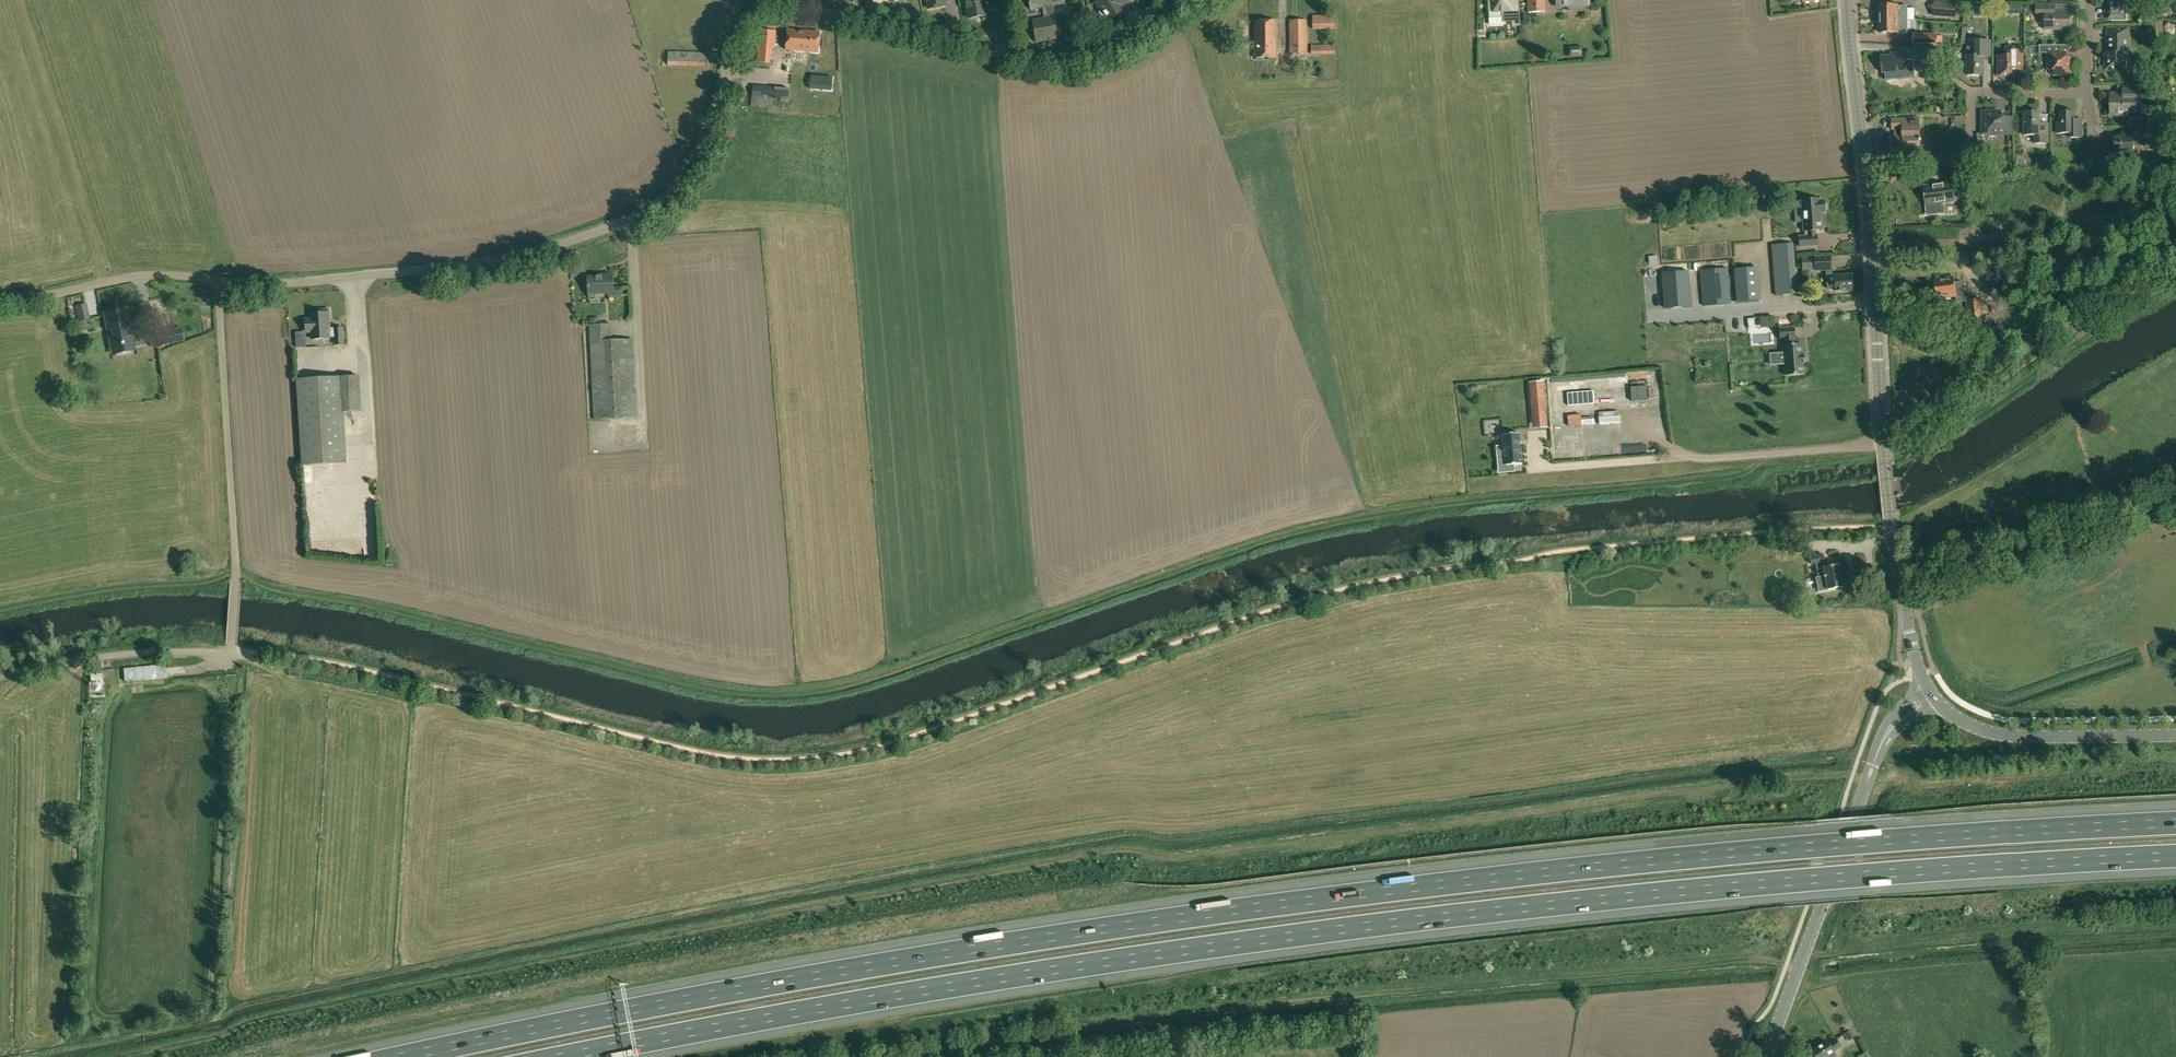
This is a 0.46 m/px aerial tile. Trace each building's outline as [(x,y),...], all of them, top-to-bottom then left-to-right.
[(929,9),(946,6),(945,0),(928,0),(929,9)] [(970,18),(987,15),(985,7),(987,7),(988,8),(995,7),(994,0),(966,0),(970,18)] [(1064,0),(1029,0),(1030,10),(1045,7),(1047,18),(1032,20),(1036,42),(1058,38),(1054,17),(1055,17),(1053,6),(1065,3),(1064,0)] [(1124,10),(1121,6),(1130,0),(1100,0),(1097,2),(1102,10),(1100,11),(1099,13),(1099,16),(1100,18),(1102,19),(1104,20),(1106,20),(1108,19),(1109,20),(1124,10)] [(1488,17),(1503,17),(1503,22),(1512,22),(1512,27),(1520,26),(1519,0),(1513,0),(1488,0),(1488,17)] [(1529,12),(1545,12),(1544,0),(1528,0),(1529,12)] [(2107,5),(2110,5),(2110,20),(2126,19),(2126,4),(2123,4),(2123,0),(2107,0),(2107,5)] [(1957,3),(1935,2),(1934,15),(1956,16),(1957,3)] [(2036,3),(2036,13),(2045,13),(2045,29),(2060,29),(2060,30),(2070,30),(2070,11),(2055,12),(2055,3),(2036,3)] [(1991,15),(1991,4),(1981,4),(1981,6),(1973,6),(1973,17),(1991,16),(1991,15)] [(1880,6),(1880,19),(1907,19),(1907,6),(1898,6),(1880,6)] [(1079,8),(1081,15),(1088,14),(1087,7),(1079,8)] [(2018,15),(2018,7),(2009,7),(2009,15),(2018,15)] [(1313,29),(1335,29),(1335,15),(1312,15),(1313,29)] [(1880,33),(1898,33),(1908,33),(1907,19),(1880,19),(1880,33)] [(2165,38),(2163,20),(2155,21),(2155,19),(2149,19),(2149,24),(2149,29),(2156,29),(2157,39),(2165,38)] [(1276,58),(1276,20),(1255,21),(1255,58),(1276,58)] [(1306,54),(1306,20),(1290,20),(1290,54),(1306,54)] [(2128,69),(2128,28),(2108,28),(2108,53),(2105,53),(2105,62),(2106,62),(2106,69),(2128,69)] [(775,49),(776,31),(760,29),(757,62),(770,63),(772,48),(775,49)] [(818,52),(820,32),(787,30),(785,50),(818,52)] [(1938,46),(1938,34),(1914,33),(1914,45),(1938,46)] [(1966,55),(1966,64),(1968,64),(1968,75),(1983,75),(1983,56),(1990,56),(1990,41),(1977,41),(1977,47),(1967,47),(1967,55),(1966,55)] [(1335,55),(1335,49),(1335,45),(1311,45),(1311,55),(1335,55)] [(2053,75),(2070,74),(2070,45),(2039,45),(2039,53),(2048,53),(2048,70),(2053,75)] [(1567,47),(1568,58),(1583,57),(1582,46),(1567,47)] [(1938,47),(1920,48),(1922,66),(1939,64),(1938,47)] [(2023,71),(2023,47),(2006,47),(2006,55),(1999,55),(1999,75),(2012,75),(2012,71),(2023,71)] [(706,67),(707,54),(707,53),(668,52),(668,66),(706,67)] [(1915,71),(1914,60),(1905,61),(1904,52),(1890,54),(1891,56),(1881,57),(1883,72),(1892,71),(1892,73),(1915,71)] [(832,77),(810,75),(808,89),(830,91),(832,77)] [(790,89),(775,87),(753,85),(752,96),(752,106),(767,107),(769,107),(769,106),(773,106),(774,99),(781,99),(781,101),(789,102),(790,89)] [(2111,115),(2130,115),(2130,119),(2140,119),(2140,93),(2137,93),(2137,86),(2128,86),(2128,93),(2111,93),(2111,115)] [(2011,134),(2011,117),(1998,117),(1997,110),(1990,110),(1990,112),(1982,112),(1983,134),(2011,134)] [(2082,138),(2081,122),(2074,122),(2074,111),(2060,112),(2060,122),(2056,122),(2057,133),(2069,133),(2070,138),(2082,138)] [(2048,143),(2048,123),(2039,123),(2039,112),(2024,112),(2024,135),(2034,135),(2034,143),(2048,143)] [(1897,146),(1899,146),(1900,152),(1916,152),(1916,145),(1920,145),(1919,119),(1892,120),(1893,129),(1896,129),(1897,136),(1896,136),(1895,137),(1894,137),(1894,138),(1893,139),(1893,140),(1893,141),(1893,142),(1893,143),(1894,144),(1895,145),(1896,145),(1897,146)] [(2159,139),(2167,139),(2167,128),(2159,128),(2159,139)] [(2144,145),(2144,130),(2127,131),(2127,138),(2112,138),(2112,153),(2133,153),(2133,145),(2144,145)] [(2094,195),(2095,179),(2080,178),(2080,195),(2094,195)] [(1988,194),(2012,193),(2012,189),(2004,190),(2004,181),(1988,182),(1988,194)] [(1953,183),(1924,187),(1927,206),(1927,205),(1928,215),(1945,213),(1944,203),(1955,202),(1953,183)] [(1817,245),(1816,235),(1815,235),(1815,230),(1822,229),(1820,212),(1825,212),(1824,200),(1819,201),(1819,199),(1801,200),(1804,231),(1808,231),(1808,236),(1799,237),(1800,246),(1817,245)] [(2084,234),(2103,230),(2102,222),(2092,225),(2091,221),(2082,224),(2084,234)] [(1975,248),(1987,248),(1987,236),(1976,236),(1975,248)] [(1797,294),(1797,290),(1793,243),(1771,245),(1775,295),(1797,294)] [(1851,275),(1832,277),(1831,269),(1831,256),(1802,258),(1802,262),(1815,262),(1815,271),(1826,270),(1827,286),(1828,289),(1830,290),(1833,291),(1835,291),(1852,290),(1851,275)] [(1758,267),(1734,269),(1737,302),(1760,300),(1758,267)] [(1727,268),(1701,270),(1704,305),(1730,303),(1727,268)] [(1688,271),(1662,273),(1664,309),(1691,307),(1688,271)] [(622,295),(622,288),(613,288),(613,274),(603,274),(603,276),(588,277),(588,294),(609,293),(609,296),(622,295)] [(1963,290),(1962,282),(1956,282),(1955,277),(1943,279),(1943,281),(1935,282),(1935,286),(1934,288),(1934,293),(1937,295),(1937,297),(1947,296),(1947,298),(1957,297),(1957,298),(1964,297),(1963,290)] [(1999,323),(1991,325),(1988,298),(1981,299),(1981,300),(1967,301),(1968,313),(1970,313),(1972,329),(1970,329),(1972,342),(1986,340),(1985,339),(2001,338),(1999,323)] [(90,317),(87,304),(75,306),(79,320),(90,317)] [(109,313),(116,346),(134,342),(126,309),(109,313)] [(343,344),(342,328),(335,328),(335,329),(329,329),(329,319),(330,319),(329,309),(319,310),(320,313),(311,314),(311,319),(306,320),(307,332),(312,331),(312,339),(330,338),(330,335),(335,335),(336,345),(343,344)] [(1769,321),(1770,327),(1775,327),(1774,316),(1760,317),(1760,322),(1769,321)] [(595,420),(624,418),(637,418),(633,339),(612,340),(611,324),(590,325),(595,420)] [(162,345),(184,341),(181,327),(158,332),(162,345)] [(1795,338),(1794,328),(1779,329),(1780,339),(1784,339),(1784,345),(1783,345),(1783,353),(1781,353),(1781,364),(1784,364),(1785,376),(1803,374),(1802,363),(1805,363),(1804,355),(1802,355),(1801,344),(1794,344),(1793,338),(1795,338)] [(296,348),(306,347),(306,339),(296,340),(296,348)] [(1998,365),(1997,353),(1986,354),(1988,366),(1998,365)] [(358,376),(297,380),(303,465),(346,462),(343,411),(361,410),(358,376)] [(1531,382),(1535,423),(1547,421),(1544,381),(1531,382)] [(1647,400),(1646,386),(1631,387),(1632,401),(1647,400)] [(1519,433),(1502,435),(1504,461),(1500,462),(1501,472),(1510,471),(1510,464),(1522,464),(1519,433)] [(1791,543),(1792,551),(1799,550),(1798,542),(1791,543)] [(1819,578),(1816,578),(1819,592),(1843,587),(1838,564),(1825,566),(1823,554),(1809,557),(1811,564),(1816,563),(1818,571),(1817,571),(1817,573),(1818,573),(1819,578)] [(163,665),(130,668),(131,681),(163,678),(163,665)] [(1725,880),(1711,881),(1711,888),(1726,887),(1725,880)] [(919,942),(920,950),(928,949),(927,941),(919,942)] [(1844,1034),(1849,1041),(1855,1037),(1850,1029),(1844,1034)] [(1836,1039),(1828,1044),(1826,1041),(1811,1051),(1815,1056),(1836,1056),(1837,1056),(1833,1052),(1841,1047),(1836,1039)]
